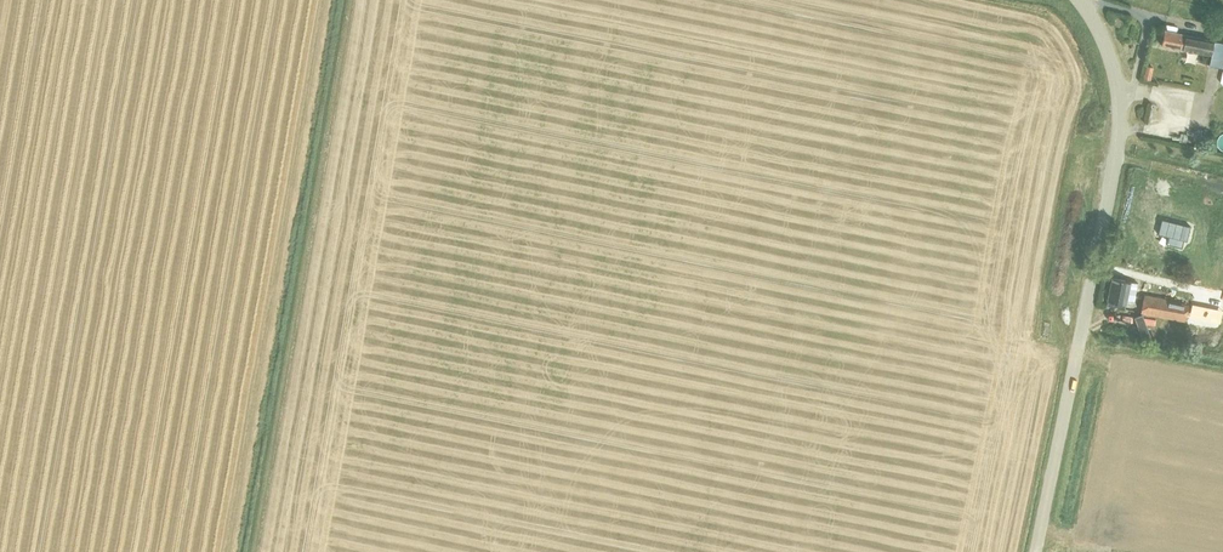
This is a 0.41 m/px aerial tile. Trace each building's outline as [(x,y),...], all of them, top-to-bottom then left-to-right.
[(1162,45),(1211,55),(1209,64),(1222,67),(1222,61),(1222,42),(1214,40),(1186,35),(1186,34),(1165,30),(1162,45)] [(1146,66),(1143,79),(1150,81),(1153,67),(1146,66)] [(1165,128),(1183,126),(1182,120),(1164,121),(1165,128)] [(1199,199),(1199,190),(1173,188),(1172,196),(1199,199)] [(1160,227),(1158,234),(1168,236),(1167,243),(1182,247),(1183,240),(1187,241),(1191,226),(1177,223),(1162,219),(1160,227)] [(1108,300),(1107,305),(1125,309),(1126,304),(1127,302),(1133,303),(1138,283),(1131,281),(1112,277),(1111,285),(1108,300)] [(1145,295),(1141,312),(1185,321),(1189,303),(1145,295)]
